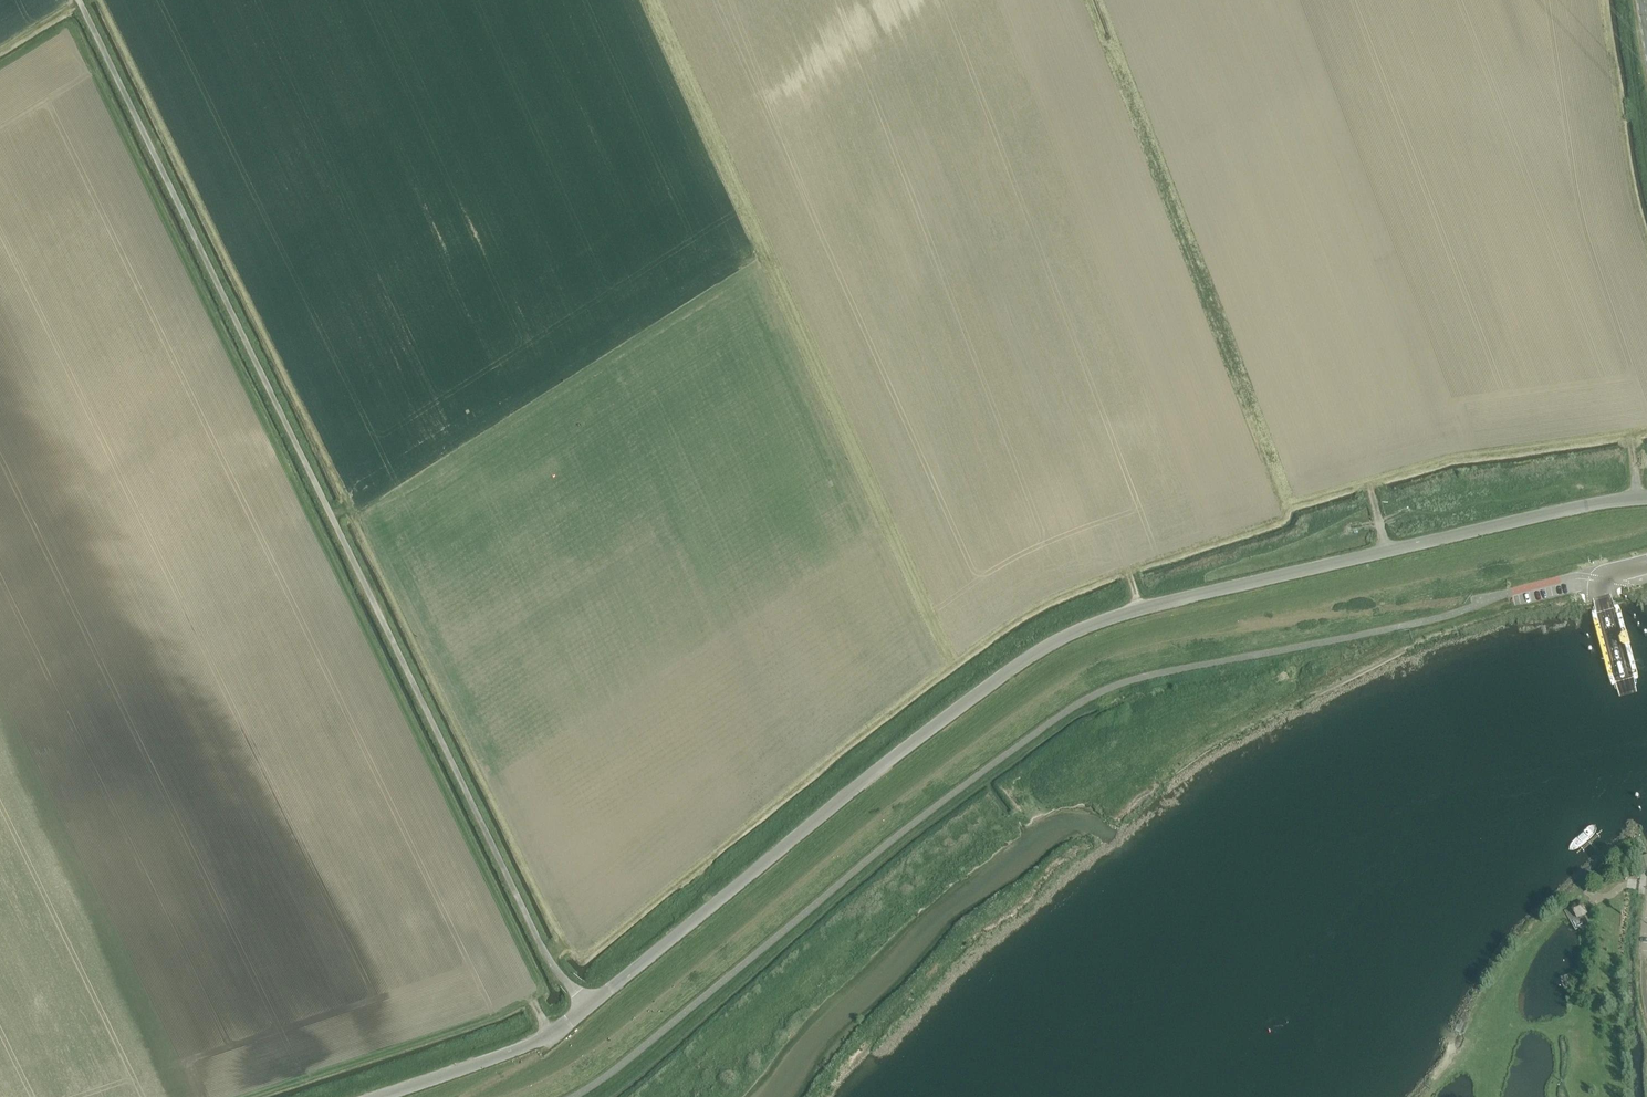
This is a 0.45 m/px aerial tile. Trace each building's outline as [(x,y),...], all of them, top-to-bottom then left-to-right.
[(1642,874),(1646,872),(1646,857),(1637,860),(1642,874)] [(1576,919),(1584,915),(1587,913),(1581,901),(1570,907),(1576,919)]
